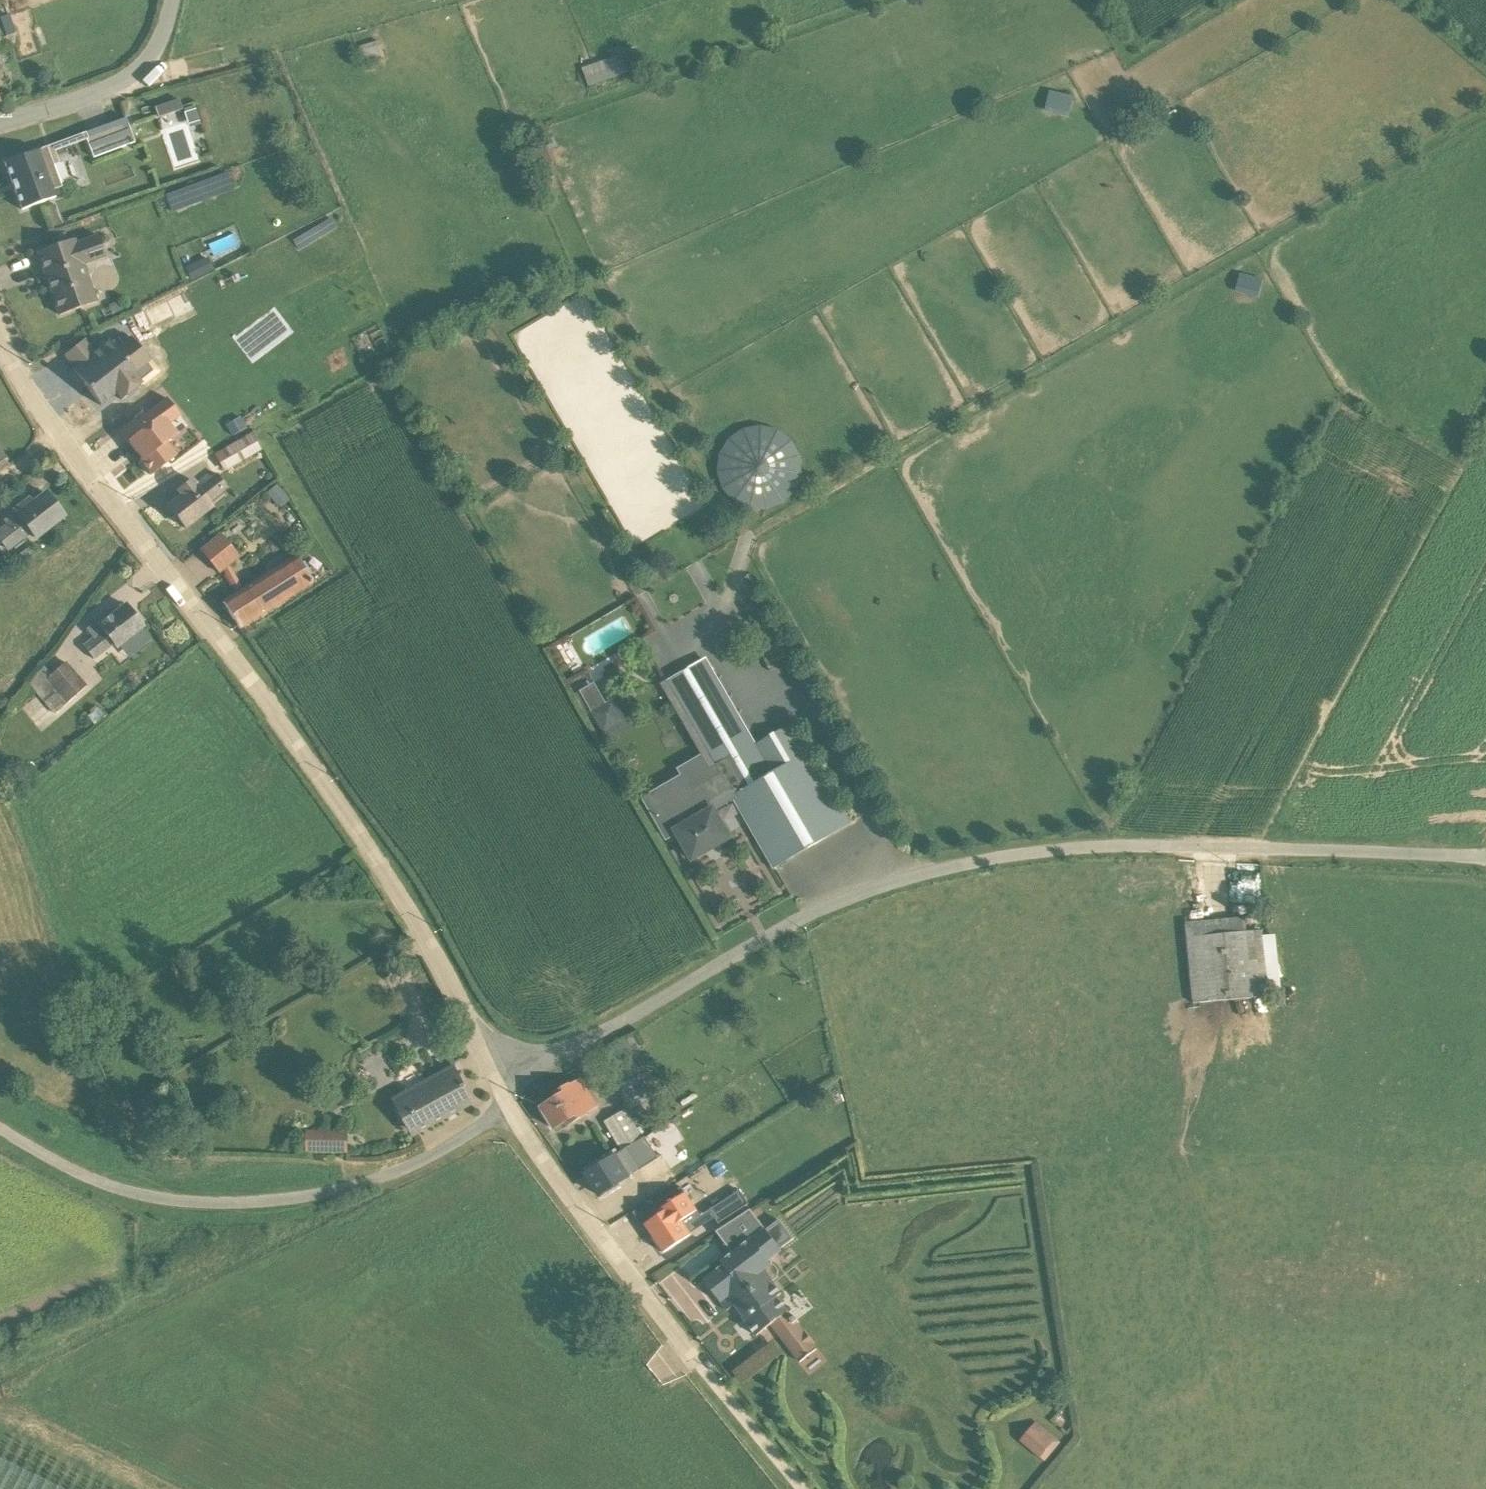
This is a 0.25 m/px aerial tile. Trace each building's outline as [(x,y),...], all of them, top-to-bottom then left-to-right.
[(0,20),(0,28),(4,39),(12,36),(5,18),(0,20)] [(15,45),(12,36),(0,40),(0,50),(1,50),(15,45)] [(364,64),(387,57),(383,42),(359,49),(364,64)] [(585,68),(591,87),(634,74),(628,54),(585,68)] [(1075,113),(1077,96),(1050,92),(1048,109),(1075,113)] [(155,120),(179,112),(176,103),(152,111),(155,120)] [(186,132),(197,129),(191,109),(180,113),(186,132)] [(2,166),(19,213),(53,200),(50,193),(59,189),(51,168),(56,166),(51,154),(83,142),(90,160),(131,145),(122,121),(2,166)] [(222,174),(163,197),(169,214),(230,193),(230,192),(222,174)] [(71,241),(34,255),(56,318),(94,305),(81,268),(102,260),(94,237),(73,245),(72,241),(71,241)] [(1236,292),(1263,298),(1267,280),(1240,274),(1236,292)] [(113,396),(119,403),(139,387),(131,376),(147,364),(128,340),(114,352),(107,342),(68,373),(79,388),(81,387),(98,408),(113,396)] [(137,463),(148,478),(173,458),(163,445),(174,437),(152,409),(132,425),(139,433),(124,444),(138,461),(137,463)] [(212,457),(221,474),(258,452),(248,436),(212,457)] [(178,498),(165,509),(182,530),(209,509),(207,506),(225,491),(213,476),(194,490),(193,488),(194,487),(188,481),(175,493),(178,498)] [(62,520),(42,493),(30,503),(26,499),(9,512),(11,514),(0,523),(3,527),(0,529),(0,548),(4,554),(27,537),(33,544),(62,520)] [(218,536),(198,552),(216,576),(220,574),(233,596),(240,592),(227,568),(237,561),(218,536)] [(220,605),(236,631),(308,584),(305,578),(306,577),(298,565),(297,565),(293,560),(220,605)] [(80,647),(92,662),(109,648),(112,651),(140,629),(123,607),(110,617),(107,614),(84,632),(90,640),(80,647)] [(700,756),(676,771),(679,776),(641,799),(664,840),(666,843),(677,837),(692,863),(730,840),(714,813),(734,801),(774,870),(849,826),(791,727),(756,746),(706,661),(661,687),(700,756)] [(25,684),(51,716),(84,687),(63,664),(47,677),(40,669),(25,684)] [(600,683),(584,691),(610,743),(639,729),(624,698),(611,705),(600,683)] [(1245,927),(1196,931),(1202,1010),(1251,1006),(1245,927)] [(473,1105),(454,1069),(398,1100),(417,1136),(473,1105)] [(655,1095),(643,1074),(617,1089),(629,1111),(655,1095)] [(541,1110),(554,1131),(566,1123),(568,1127),(588,1115),(587,1114),(596,1109),(580,1083),(569,1089),(569,1088),(556,1096),(558,1100),(541,1110)] [(643,1141),(626,1111),(604,1124),(622,1153),(643,1141)] [(690,1143),(677,1121),(662,1130),(674,1152),(690,1143)] [(347,1133),(307,1132),(306,1154),(347,1155),(347,1133)] [(646,1139),(584,1176),(598,1198),(640,1172),(648,1184),(670,1170),(662,1156),(664,1155),(660,1148),(653,1151),(646,1139)] [(696,1212),(681,1189),(662,1201),(667,1210),(643,1227),(662,1254),(691,1236),(682,1223),(696,1212)] [(748,1207),(738,1190),(737,1190),(709,1210),(719,1225),(748,1207)] [(764,1230),(752,1213),(749,1213),(716,1234),(731,1254),(750,1239),(751,1241),(764,1230)] [(742,1319),(756,1338),(771,1327),(799,1364),(817,1351),(777,1298),(781,1295),(772,1283),(777,1279),(778,1272),(774,1266),(771,1266),(769,1264),(782,1253),(781,1251),(794,1240),(779,1221),(766,1232),(764,1230),(751,1241),(750,1239),(731,1254),(720,1263),(722,1266),(703,1282),(727,1313),(734,1307),(742,1318),(742,1319)] [(1023,1443),(1048,1460),(1063,1438),(1038,1421),(1023,1443)]
